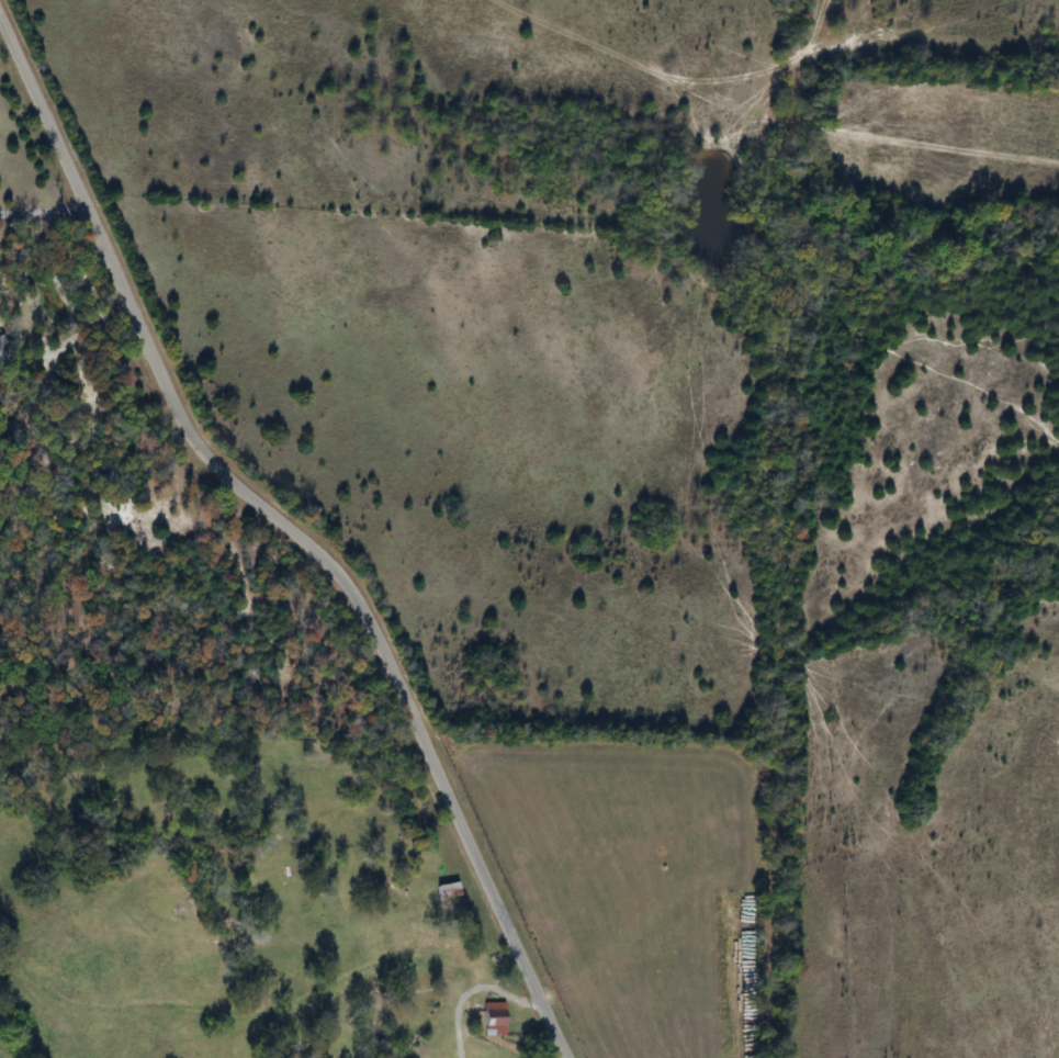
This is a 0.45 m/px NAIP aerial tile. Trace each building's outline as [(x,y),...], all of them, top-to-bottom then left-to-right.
[(459,896),(458,883),(434,885),(435,898),(459,896)] [(483,1005),(483,1035),(502,1035),(502,1005),(483,1005)]
